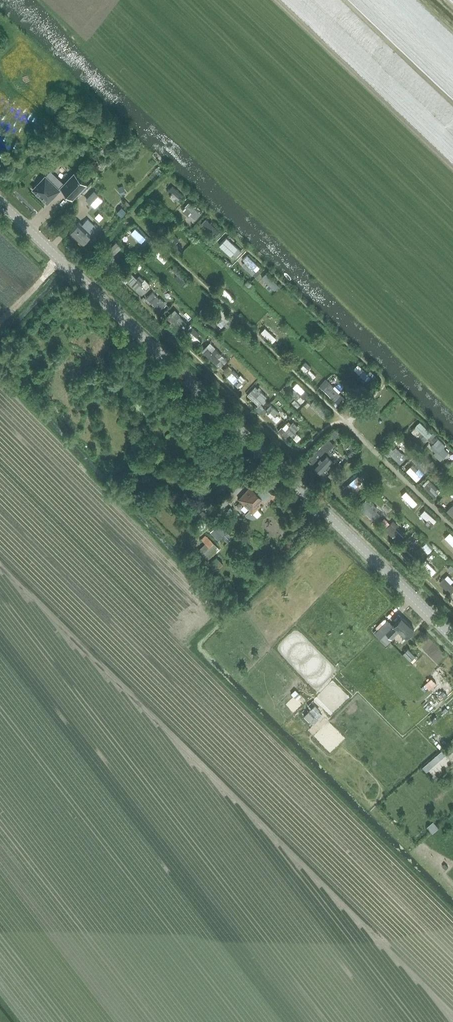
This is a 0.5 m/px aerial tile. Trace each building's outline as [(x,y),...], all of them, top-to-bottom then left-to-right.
[(56,185),(46,176),(33,189),(48,203),(60,190),(61,188),(72,198),(86,184),(75,173),(64,184),(60,180),(56,185)] [(159,187),(177,203),(184,196),(166,180),(159,187)] [(93,191),(85,200),(94,209),(102,200),(93,191)] [(189,201),(180,208),(192,221),(200,213),(189,201)] [(213,238),(220,231),(206,217),(199,224),(213,238)] [(82,245),(98,229),(91,222),(90,222),(87,220),(82,225),(79,222),(69,232),(82,245)] [(128,233),(139,243),(145,237),(134,227),(128,233)] [(165,237),(175,254),(182,250),(173,233),(165,237)] [(216,245),(228,257),(237,248),(226,236),(216,245)] [(156,246),(149,252),(161,264),(167,258),(156,246)] [(184,251),(179,255),(190,267),(195,262),(184,251)] [(254,276),(261,269),(245,254),(240,259),(248,266),(246,269),(254,276)] [(180,283),(187,279),(176,262),(170,266),(180,283)] [(264,273),(260,279),(273,288),(277,282),(264,273)] [(143,278),(140,282),(133,275),(127,282),(140,294),(149,284),(143,278)] [(230,303),(235,298),(223,287),(218,292),(230,303)] [(288,312),(297,304),(282,288),(276,294),(281,300),(279,302),(288,312)] [(263,327),(258,332),(270,343),(275,337),(263,327)] [(189,329),(184,335),(195,346),(200,340),(189,329)] [(253,349),(266,362),(271,358),(258,344),(253,349)] [(271,366),(285,382),(291,377),(278,361),(271,366)] [(297,368),(310,380),(315,374),(302,363),(297,368)] [(357,364),(352,369),(363,381),(369,376),(357,364)] [(231,384),(239,387),(242,378),(234,375),(231,384)] [(331,400),(338,394),(325,379),(318,386),(331,400)] [(297,381),(289,388),(299,400),(307,394),(297,381)] [(256,404),(265,395),(253,385),(245,394),(256,404)] [(274,422),(281,414),(264,397),(256,406),(274,422)] [(322,417),(327,412),(314,398),(306,405),(314,413),(316,411),(322,417)] [(405,418),(412,412),(399,400),(392,406),(405,418)] [(291,442),(301,435),(290,418),(280,424),(291,442)] [(437,451),(443,442),(435,437),(429,447),(437,451)] [(322,473),(337,458),(328,450),(333,445),(328,439),(308,459),(314,465),(322,473)] [(396,465),(404,458),(393,445),(385,451),(396,465)] [(384,479),(388,475),(380,466),(375,471),(384,479)] [(426,482),(421,486),(432,498),(437,493),(426,482)] [(251,486),(239,499),(250,510),(245,515),(248,518),(253,519),(258,517),(261,514),(257,509),(266,500),(267,501),(274,493),(263,483),(256,490),(251,486)] [(410,506),(415,500),(403,488),(398,494),(410,506)] [(430,525),(435,520),(425,508),(419,513),(430,525)] [(388,522),(383,527),(396,541),(401,536),(388,522)] [(212,533),(224,545),(232,537),(220,525),(212,533)] [(210,539),(196,552),(206,562),(214,555),(212,552),(217,547),(210,539)] [(447,583),(440,590),(445,595),(452,588),(447,583)] [(414,629),(402,617),(393,626),(388,620),(375,633),(386,645),(400,631),(406,637),(414,629)] [(324,650),(331,657),(342,647),(335,640),(324,650)] [(409,661),(416,658),(411,647),(404,651),(409,661)] [(336,656),(339,667),(351,664),(347,653),(336,656)]
